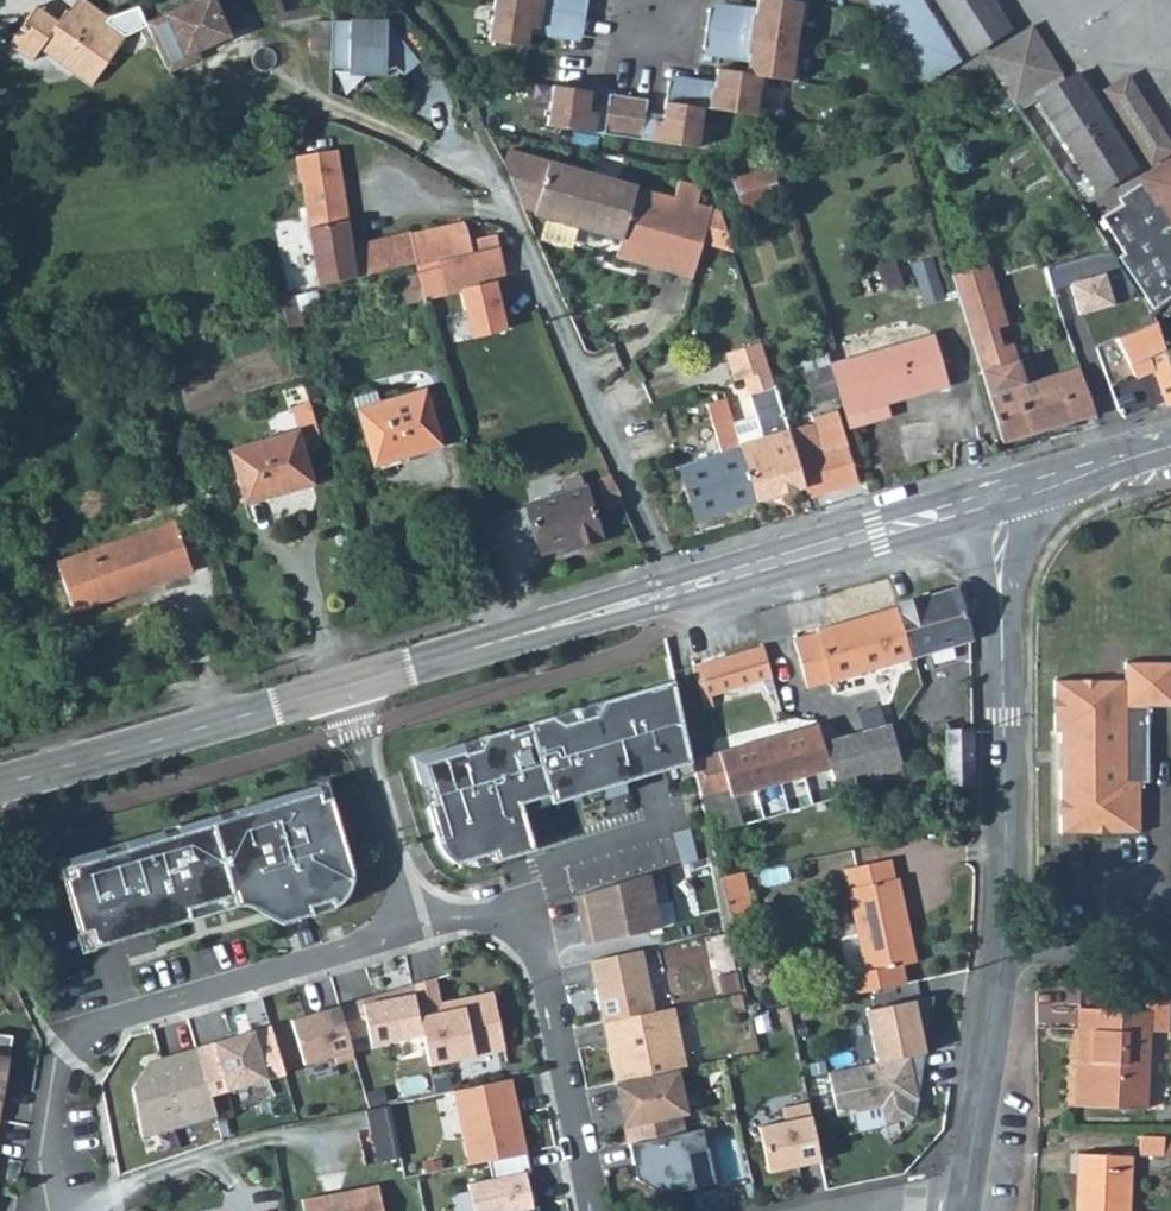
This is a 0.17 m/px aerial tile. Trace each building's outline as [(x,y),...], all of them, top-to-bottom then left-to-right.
[(13,39),(36,54),(45,42),(97,79),(130,32),(147,25),(144,20),(137,4),(114,14),(93,0),(78,0),(73,7),(69,4),(60,18),(49,11),(46,15),(40,15),(33,10),(13,39)] [(144,20),(147,25),(163,62),(169,69),(187,61),(183,54),(230,34),(214,0),(190,0),(144,20)] [(525,45),(527,34),(528,26),(578,33),(581,16),(583,0),(491,0),(485,39),(525,45)] [(620,135),(693,145),(700,106),(753,113),(755,99),(761,99),(765,75),(791,79),(796,55),(790,54),(795,28),(801,29),(806,5),(776,0),(762,0),(762,8),(752,7),(751,15),(732,12),(706,9),(700,48),(725,52),(749,55),(747,63),(756,64),(754,74),(746,73),(720,69),(718,82),(710,81),(710,88),(695,86),(666,82),(660,114),(659,121),(642,118),(643,112),(645,99),(607,93),(605,106),(604,114),(587,111),(587,104),(589,90),(551,85),(546,125),(620,135)] [(762,8),(762,0),(753,0),(752,7),(762,8)] [(920,83),(958,59),(922,0),(868,0),(920,83)] [(970,51),(1010,25),(994,0),(938,0),(970,51)] [(396,1),(383,12),(389,19),(399,32),(412,22),(406,14),(396,1)] [(732,12),(751,15),(752,7),(733,4),(732,12)] [(333,20),(334,67),(389,67),(396,61),(405,73),(421,60),(399,32),(389,19),(333,20)] [(527,34),(555,38),(577,41),(578,33),(528,26),(527,34)] [(725,60),(747,63),(749,55),(725,52),(725,60)] [(746,73),(754,74),(756,64),(747,63),(746,73)] [(710,81),(718,82),(720,69),(713,68),(710,81)] [(695,86),(710,88),(710,81),(696,79),(695,86)] [(587,104),(587,111),(604,114),(605,106),(587,104)] [(643,112),(642,118),(659,121),(660,114),(643,112)] [(356,276),(415,262),(417,261),(438,257),(498,243),(495,229),(469,235),(467,223),(461,220),(409,231),(409,229),(351,244),(337,147),(295,153),(298,178),(302,177),(318,284),(356,276)] [(518,204),(534,208),(534,212),(621,237),(635,185),(508,147),(503,161),(518,204)] [(763,162),(765,169),(773,166),(771,160),(763,162)] [(765,169),(734,178),(742,208),(782,196),(773,166),(765,169)] [(1148,306),(1152,311),(1160,305),(1170,298),(1170,167),(1155,178),(1121,202),(1125,209),(1105,224),(1128,259),(1121,264),(1148,306)] [(621,237),(616,255),(692,277),(702,242),(734,252),(721,210),(697,202),(701,185),(677,179),(673,196),(635,185),(621,237)] [(438,257),(446,291),(507,277),(498,243),(438,257)] [(951,272),(953,280),(983,271),(986,280),(993,278),(988,261),(951,272)] [(1056,296),(1045,261),(1010,272),(1022,307),(1056,296)] [(953,280),(1002,440),(1074,420),(1062,377),(1053,372),(1034,378),(1027,354),(1017,357),(1012,341),(1000,344),(995,325),(1006,321),(993,278),(986,280),(983,271),(953,280)] [(279,295),(288,327),(302,324),(293,292),(279,295)] [(1168,315),(1170,313),(1170,298),(1160,305),(1168,315)] [(1123,318),(1129,330),(1115,337),(1135,375),(1155,366),(1167,403),(1170,401),(1170,366),(1157,324),(1152,311),(1148,306),(1123,318)] [(830,363),(831,365),(837,389),(848,425),(865,420),(861,407),(885,400),(948,382),(934,333),(830,363)] [(725,349),(734,377),(742,375),(769,366),(761,339),(725,349)] [(804,359),(808,371),(831,365),(830,363),(827,352),(804,359)] [(808,371),(815,396),(837,389),(831,365),(808,371)] [(1079,365),(1053,372),(1062,377),(1074,420),(1096,414),(1079,365)] [(769,366),(742,375),(747,390),(774,382),(769,366)] [(756,499),(804,484),(788,427),(774,382),(747,390),(760,435),(738,441),(746,468),(756,499)] [(353,395),(374,464),(440,444),(440,440),(429,401),(425,386),(379,399),(376,389),(353,395)] [(429,401),(440,440),(463,434),(452,395),(429,401)] [(740,447),(725,396),(717,398),(707,402),(722,450),(680,464),(696,517),(756,499),(746,468),(740,447)] [(861,407),(865,420),(889,413),(885,400),(861,407)] [(291,408),(296,425),(311,471),(328,466),(310,403),(291,408)] [(804,484),(807,493),(858,478),(837,408),(812,414),(813,420),(788,427),(804,484)] [(228,446),(244,502),(314,482),(311,471),(296,425),(228,446)] [(526,501),(541,549),(571,540),(573,545),(599,537),(580,470),(562,476),(566,490),(526,501)] [(609,473),(598,478),(602,486),(598,488),(606,506),(621,499),(609,473)] [(55,560),(73,610),(191,567),(181,536),(184,535),(179,520),(175,522),(174,518),(55,560)] [(898,605),(913,655),(970,638),(955,586),(918,597),(917,596),(902,601),(901,603),(898,605)] [(807,686),(913,655),(898,605),(896,605),(896,607),(793,638),(807,686)] [(704,696),(713,694),(774,677),(765,646),(695,666),(704,696)] [(1125,662),(1125,680),(1054,681),(1054,733),(1060,733),(1060,747),(1068,751),(1068,765),(1061,769),(1061,834),(1141,833),(1141,783),(1149,783),(1148,707),(1170,707),(1170,662),(1125,662)] [(675,679),(413,756),(440,846),(445,852),(453,856),(457,858),(462,859),(466,859),(469,859),(493,852),(496,859),(533,849),(523,811),(695,763),(694,758),(675,679)] [(704,696),(708,709),(717,706),(713,694),(704,696)] [(892,722),(896,739),(908,736),(904,719),(892,722)] [(804,733),(793,736),(784,738),(782,733),(756,741),(758,746),(736,752),(735,746),(694,758),(695,763),(703,797),(733,789),(735,795),(780,783),(831,769),(833,778),(901,760),(914,756),(908,736),(896,739),(892,722),(823,741),(818,723),(803,728),(804,733)] [(972,731),(946,731),(948,787),(974,786),(972,731)] [(325,782),(57,861),(83,950),(237,905),(248,906),(279,923),(325,910),(338,905),(346,897),(351,885),(352,871),(325,782)] [(852,992),(905,980),(900,963),(916,959),(899,875),(894,876),(891,858),(846,867),(867,971),(848,975),(852,992)] [(720,875),(725,901),(750,896),(744,870),(720,875)] [(648,872),(577,894),(587,942),(659,927),(648,872)] [(728,913),(730,926),(755,920),(750,896),(725,901),(728,913)] [(728,913),(709,917),(713,933),(731,930),(730,926),(728,913)] [(642,949),(591,959),(603,1020),(616,1018),(655,1010),(642,949)] [(435,979),(411,984),(413,992),(422,1033),(429,1065),(505,1050),(493,992),(440,1003),(435,979)] [(1147,1010),(1151,1009),(1151,1029),(1169,1030),(1170,985),(1162,986),(1148,985),(1147,1010)] [(422,1033),(413,992),(363,1003),(361,999),(339,1005),(350,1042),(368,1037),(370,1044),(422,1033)] [(933,994),(866,1009),(877,1062),(918,1053),(926,1051),(921,1028),(929,1026),(933,994)] [(339,1005),(291,1019),(303,1063),(334,1055),(336,1063),(354,1057),(350,1042),(339,1005)] [(655,1010),(616,1018),(622,1045),(610,1047),(617,1082),(677,1069),(687,1067),(674,1006),(655,1010)] [(1079,1059),(1078,1105),(1148,1109),(1151,1029),(1151,1009),(1147,1010),(1081,1007),(1080,1030),(1094,1031),(1093,1059),(1079,1059)] [(1079,1059),(1093,1059),(1094,1031),(1080,1030),(1079,1059)] [(213,1043),(227,1090),(267,1078),(252,1031),(213,1043)] [(12,1037),(0,1035),(0,1112),(12,1037)] [(149,1061),(133,1088),(142,1138),(216,1116),(196,1047),(149,1061)] [(877,1062),(829,1072),(837,1114),(881,1105),(884,1122),(913,1116),(910,1099),(918,1098),(913,1073),(921,1072),(918,1053),(877,1062)] [(677,1069),(617,1082),(630,1143),(683,1131),(675,1092),(682,1091),(677,1069)] [(526,1151),(512,1078),(454,1089),(468,1162),(526,1151)] [(809,1102),(783,1107),(786,1121),(760,1126),(769,1171),(821,1160),(809,1102)] [(683,1131),(630,1143),(637,1178),(663,1193),(716,1182),(708,1146),(706,1147),(701,1127),(683,1131)] [(1164,1154),(1165,1137),(1142,1136),(1141,1153),(1164,1154)] [(1132,1155),(1078,1153),(1077,1173),(1084,1173),(1082,1210),(1128,1210),(1132,1155)] [(1084,1173),(1077,1173),(1075,1210),(1082,1210),(1084,1173)] [(469,1188),(474,1210),(539,1210),(532,1174),(469,1188)] [(305,1210),(383,1210),(378,1185),(302,1199),(305,1210)]
